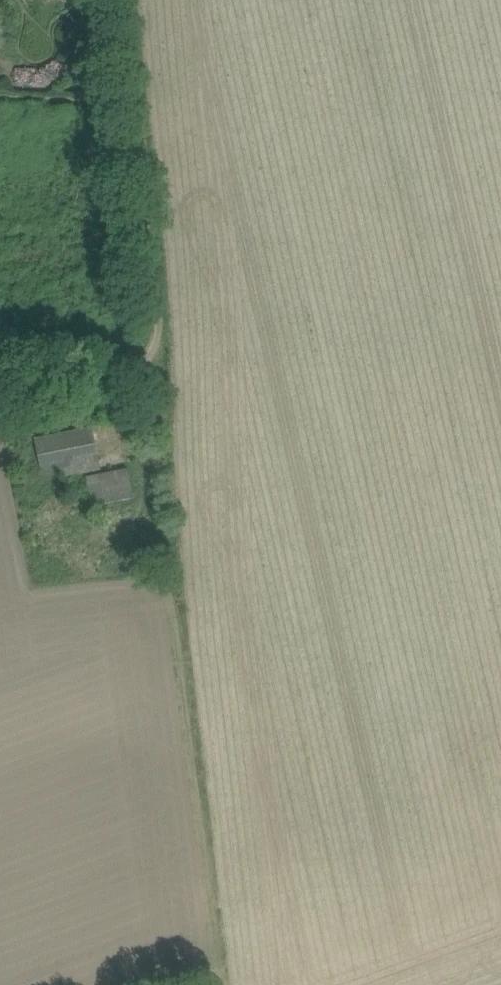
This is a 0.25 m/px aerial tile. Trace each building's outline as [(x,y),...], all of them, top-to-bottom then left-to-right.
[(92,429),(37,440),(43,472),(60,469),(62,477),(100,470),(92,429)] [(128,468),(85,478),(91,508),(134,498),(128,468)]
